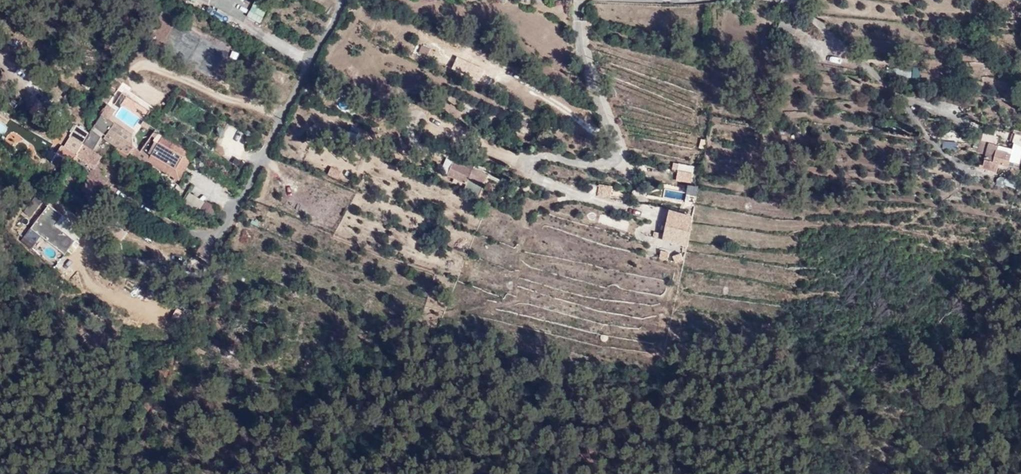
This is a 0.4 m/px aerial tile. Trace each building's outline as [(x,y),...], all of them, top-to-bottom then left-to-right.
[(264,10),(267,4),(258,0),(255,0),(253,4),(264,10)] [(260,22),(263,16),(249,10),(246,16),(260,22)] [(164,14),(157,28),(166,34),(174,20),(164,14)] [(778,28),(796,35),(800,25),(782,18),(778,28)] [(898,78),(920,78),(920,68),(898,68),(898,78)] [(115,104),(120,107),(122,104),(145,120),(152,110),(123,91),(115,104)] [(111,106),(112,104),(109,101),(100,114),(108,119),(109,118),(115,122),(133,134),(135,130),(112,114),(115,109),(111,106)] [(133,134),(115,122),(104,138),(117,146),(122,150),(123,151),(128,154),(129,153),(134,157),(135,156),(136,158),(139,155),(143,150),(141,149),(140,151),(133,146),(133,145),(133,134)] [(89,132),(96,136),(98,133),(91,128),(89,132)] [(99,189),(101,186),(103,187),(107,181),(100,176),(104,170),(99,168),(101,165),(98,163),(101,157),(98,155),(99,153),(93,150),(89,147),(91,145),(96,136),(89,132),(86,137),(84,141),(83,142),(77,153),(75,155),(91,166),(90,167),(92,168),(87,176),(88,178),(86,181),(88,181),(99,189)] [(139,159),(146,163),(147,162),(180,180),(194,154),(178,145),(162,135),(158,132),(154,140),(155,140),(158,142),(151,156),(147,154),(143,150),(139,155),(136,158),(138,159),(139,159)] [(65,146),(62,145),(53,159),(64,166),(68,159),(72,161),(73,159),(75,155),(77,153),(83,142),(71,136),(65,146)] [(973,151),(986,155),(982,168),(997,172),(999,164),(1008,166),(1010,160),(1020,163),(1020,158),(1020,145),(1015,141),(1013,148),(999,144),(977,138),(973,151)] [(155,140),(147,154),(151,156),(158,142),(155,140)] [(53,159),(52,161),(63,168),(64,166),(53,159)] [(454,160),(448,175),(468,184),(470,178),(485,185),(490,175),(474,168),(476,165),(469,162),(467,166),(454,160)] [(675,180),(691,182),(693,165),(673,162),(671,171),(677,172),(675,180)] [(328,176),(341,178),(342,169),(329,167),(328,176)] [(996,187),(1015,186),(1015,177),(996,178),(996,187)] [(93,197),(99,189),(88,181),(86,181),(81,189),(93,197)] [(598,183),(597,196),(611,197),(612,185),(598,183)] [(698,194),(698,184),(688,183),(687,193),(698,194)] [(183,203),(214,216),(218,206),(188,193),(183,203)] [(63,215),(48,204),(30,228),(65,254),(76,240),(55,225),(63,215)] [(668,226),(664,240),(688,246),(691,233),(668,226)] [(660,250),(658,258),(666,260),(668,251),(660,250)] [(675,262),(683,259),(681,252),(672,255),(675,262)]
